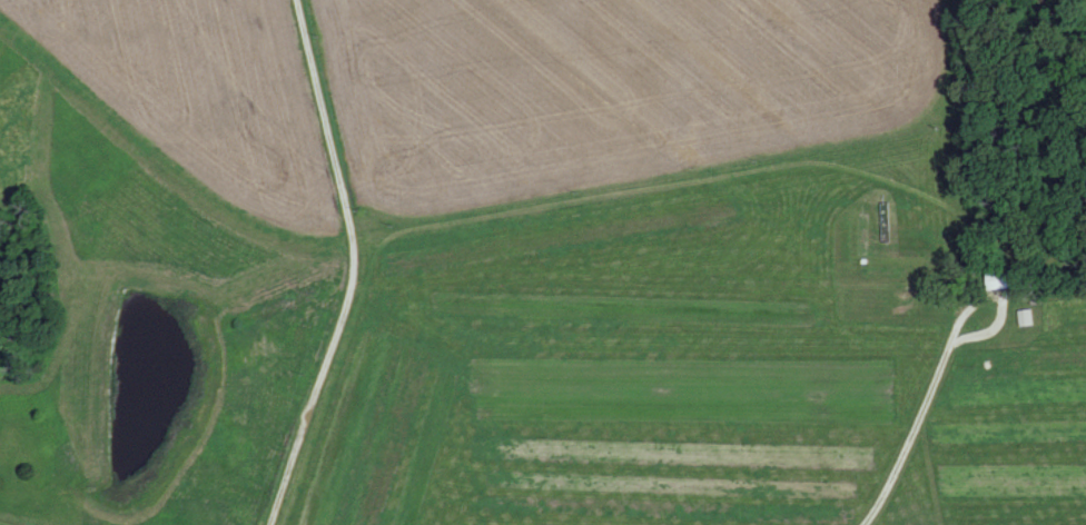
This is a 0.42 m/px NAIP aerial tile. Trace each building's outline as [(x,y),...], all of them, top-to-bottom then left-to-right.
[(984,273),(984,291),(1011,291),(1011,273),(984,273)]
